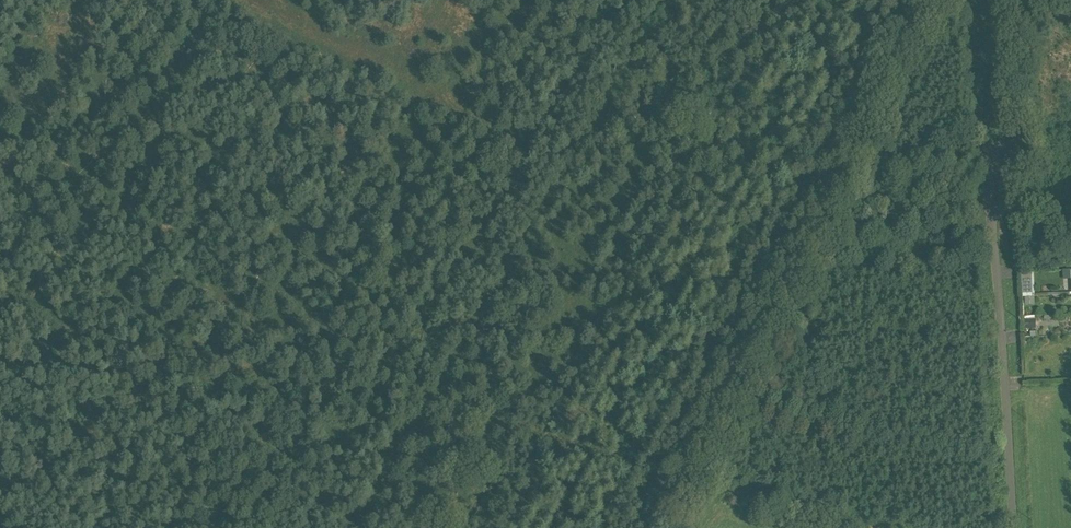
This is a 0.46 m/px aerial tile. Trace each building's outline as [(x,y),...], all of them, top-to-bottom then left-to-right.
[(1025,280),(1025,303),(1034,304),(1034,280),(1025,280)] [(1036,315),(1027,316),(1028,329),(1037,328),(1036,315)]
